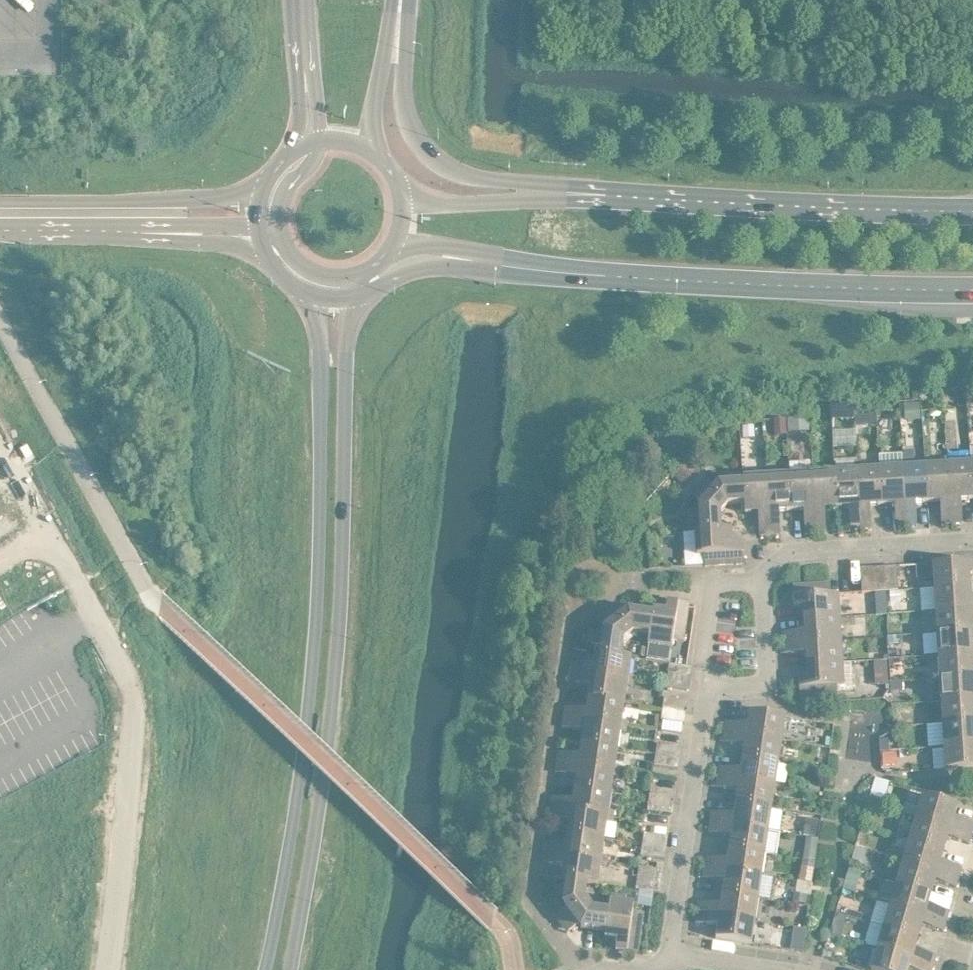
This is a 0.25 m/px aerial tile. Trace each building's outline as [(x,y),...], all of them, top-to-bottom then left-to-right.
[(860,411),(859,395),(837,396),(838,411),(860,411)] [(927,412),(926,396),(912,397),(913,413),(927,412)] [(794,411),(795,424),(814,423),(814,410),(794,411)] [(781,412),(781,426),(792,426),(791,412),(781,412)] [(749,430),(761,429),(760,417),(748,418),(749,430)] [(679,468),(686,474),(700,458),(693,452),(679,468)] [(955,457),(959,515),(969,514),(968,492),(972,492),(972,456),(955,457)] [(955,457),(932,459),(934,494),(947,494),(948,516),(959,515),(955,457)] [(932,459),(910,460),(913,518),(924,517),(922,495),(934,494),(932,459)] [(910,460),(887,461),(889,497),(901,496),(903,518),(913,518),(910,460)] [(887,461),(864,463),(868,521),(878,520),(877,498),(889,497),(887,461)] [(864,463),(841,464),(843,500),(856,499),(857,521),(868,521),(864,463)] [(841,464),(819,466),(822,523),(833,523),(831,501),(843,500),(841,464)] [(819,466),(796,467),(798,503),(810,502),(812,524),(822,523),(819,466)] [(796,467),(773,469),(777,526),(787,526),(786,504),(798,503),(796,467)] [(749,470),(750,475),(751,495),(751,506),(764,505),(766,527),(777,526),(773,469),(749,470)] [(704,500),(706,523),(706,524),(727,523),(727,522),(726,506),(735,496),(751,495),(750,475),(725,477),(722,480),(712,471),(702,482),(705,485),(701,490),(707,497),(704,500)] [(706,524),(706,523),(701,524),(703,548),(710,547),(711,558),(751,556),(749,534),(738,535),(737,522),(727,522),(727,523),(706,524)] [(940,580),(972,578),(972,555),(939,557),(940,580)] [(890,559),(880,560),(881,584),(892,583),(890,559)] [(903,559),(890,559),(892,583),(904,583),(903,559)] [(881,584),(880,560),(867,561),(868,585),(881,584)] [(809,603),(810,611),(846,609),(844,586),(837,586),(836,575),(799,577),(800,600),(807,599),(807,603),(809,603)] [(942,603),(972,601),(972,578),(940,580),(942,603)] [(906,583),(896,584),(897,594),(907,593),(906,583)] [(659,602),(659,607),(656,627),(654,637),(678,641),(679,633),(690,635),(695,596),(674,593),(672,603),(659,602)] [(610,621),(607,645),(607,646),(627,649),(627,648),(629,632),(640,624),(656,627),(659,607),(634,603),(631,606),(623,595),(611,603),(614,607),(609,611),(614,618),(610,621)] [(893,606),(892,595),(882,596),(882,607),(893,606)] [(943,625),(972,624),(972,601),(942,603),(943,625)] [(789,625),(789,635),(847,632),(846,609),(810,611),(810,620),(808,620),(809,624),(789,625)] [(945,648),(972,646),(972,624),(943,625),(945,648)] [(905,628),(895,628),(895,636),(906,636),(905,628)] [(812,648),(813,657),(849,655),(847,632),(789,635),(790,646),(810,645),(810,648),(812,648)] [(578,654),(576,664),(640,674),(640,668),(635,667),(637,650),(627,648),(627,649),(607,646),(607,645),(602,644),(600,657),(578,654)] [(946,671),(972,669),(972,646),(945,648),(946,671)] [(894,665),(893,654),(880,654),(881,666),(894,665)] [(849,655),(813,657),(813,665),(811,665),(811,669),(805,670),(806,691),(844,689),(843,678),(850,678),(849,655)] [(676,656),(674,667),(698,671),(699,659),(676,656)] [(597,678),(595,690),(630,696),(633,678),(639,679),(640,674),(576,664),(575,675),(597,678)] [(698,671),(674,667),(672,678),(696,682),(698,671)] [(947,694),(972,692),(972,669),(946,671),(947,694)] [(896,674),(896,683),(908,682),(908,674),(896,674)] [(571,699),(570,709),(633,719),(634,714),(628,713),(630,696),(595,690),(593,702),(571,699)] [(671,690),(669,701),(693,704),(694,693),(671,690)] [(949,716),(972,715),(972,692),(947,694),(949,716)] [(693,704),(669,701),(667,712),(691,716),(693,704)] [(732,714),(730,724),(788,733),(791,710),(755,704),(754,717),(732,714)] [(590,723),(588,735),(624,741),(626,723),(632,724),(633,719),(570,709),(568,720),(590,723)] [(950,739),(972,738),(972,715),(949,716),(950,739)] [(750,738),(749,750),(784,755),(788,733),(730,724),(729,735),(750,738)] [(564,744),(563,755),(626,764),(627,759),(621,758),(624,741),(588,735),(586,747),(564,744)] [(664,735),(662,746),(686,749),(688,738),(664,735)] [(950,739),(952,762),(972,761),(972,738),(950,739)] [(903,757),(903,744),(888,745),(889,758),(903,757)] [(686,749),(662,746),(661,757),(684,761),(686,749)] [(725,759),(723,769),(781,778),(784,755),(749,750),(747,762),(725,759)] [(583,768),(581,780),(617,786),(620,769),(625,769),(626,764),(563,755),(561,765),(583,768)] [(744,783),(742,795),(778,800),(781,778),(723,769),(722,780),(744,783)] [(825,784),(826,776),(812,774),(811,782),(825,784)] [(558,789),(556,800),(619,809),(620,804),(614,803),(617,786),(581,780),(579,792),(558,789)] [(657,780),(655,791),(679,795),(681,783),(657,780)] [(888,797),(891,785),(878,781),(875,793),(888,797)] [(922,810),(972,825),(972,814),(959,810),(963,797),(929,787),(922,810)] [(679,795),(655,791),(654,802),(677,806),(679,795)] [(718,804),(717,814),(774,823),(778,800),(742,795),(740,807),(718,804)] [(576,813),(575,825),(610,831),(613,814),(619,815),(619,809),(556,800),(555,810),(576,813)] [(812,810),(809,827),(822,829),(824,812),(812,810)] [(916,832),(950,842),(953,830),(972,836),(972,825),(922,810),(916,832)] [(737,828),(735,840),(771,845),(774,823),(717,814),(715,825),(737,828)] [(551,834),(549,845),(613,854),(614,849),(608,848),(610,831),(575,825),(573,838),(551,834)] [(650,825),(649,836),(672,840),(674,828),(650,825)] [(916,832),(909,853),(965,870),(968,860),(947,853),(950,842),(916,832)] [(672,840),(649,836),(647,847),(671,851),(672,840)] [(712,849),(710,859),(767,868),(771,845),(735,840),(733,852),(712,849)] [(820,853),(822,842),(811,840),(809,851),(820,853)] [(873,843),(861,840),(858,852),(869,855),(873,843)] [(568,871),(573,872),(573,871),(593,874),(593,875),(604,876),(606,859),(612,859),(613,854),(549,845),(548,855),(570,858),(568,871)] [(909,853),(903,875),(937,885),(941,874),(962,880),(965,870),(909,853)] [(645,859),(644,870),(667,874),(669,862),(645,859)] [(730,873),(728,885),(764,891),(767,868),(710,859),(708,870),(730,873)] [(817,875),(818,866),(807,864),(805,873),(817,875)] [(667,874),(644,870),(642,881),(666,885),(667,874)] [(587,920),(611,924),(612,924),(615,904),(614,904),(598,901),(591,891),(593,875),(593,874),(573,871),(573,872),(569,897),(572,900),(561,908),(569,919),(573,917),(577,922),(584,917),(587,920)] [(903,875),(896,897),(952,914),(955,903),(934,897),(937,885),(903,875)] [(705,894),(703,904),(761,913),(764,891),(728,885),(727,897),(705,894)] [(812,897),(813,889),(799,887),(798,895),(812,897)] [(612,924),(611,924),(611,929),(623,931),(622,942),(644,945),(649,905),(639,904),(640,897),(616,894),(614,904),(615,904),(612,924)] [(896,897),(890,919),(924,929),(928,917),(949,924),(952,914),(896,897)] [(761,913),(703,904),(702,915),(724,918),(722,931),(757,936),(761,913)] [(847,930),(850,920),(838,916),(835,927),(847,930)] [(811,928),(812,921),(810,921),(799,919),(798,931),(811,933),(811,928)] [(890,919),(883,941),(939,957),(942,947),(921,941),(924,929),(890,919)] [(883,941),(877,963),(899,969),(912,969),(915,961),(936,968),(939,957),(883,941)] [(830,949),(836,951),(839,944),(832,942),(830,949)]
